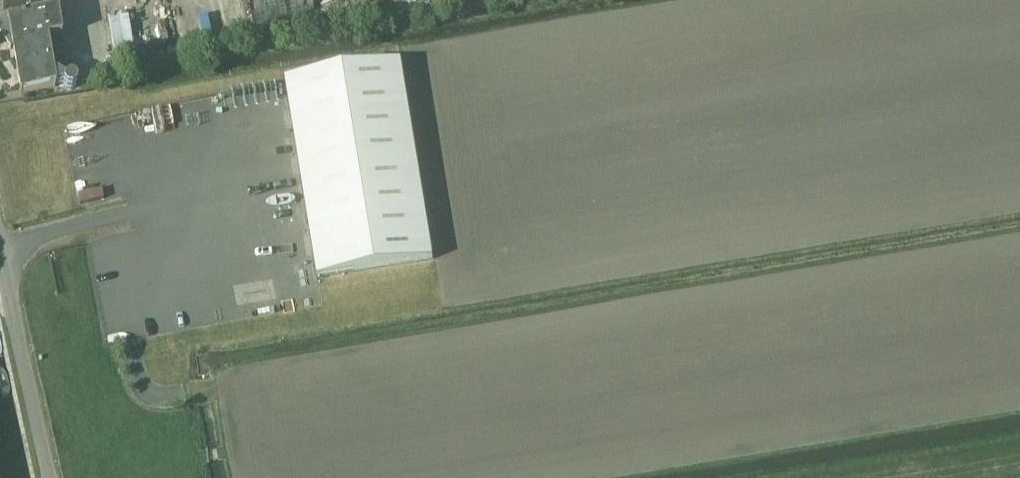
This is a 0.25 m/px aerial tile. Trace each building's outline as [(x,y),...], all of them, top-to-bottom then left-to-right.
[(52,38),(61,36),(57,10),(9,18),(8,14),(3,15),(0,16),(0,31),(11,50),(13,49),(21,93),(55,87),(64,85),(67,89),(73,90),(77,87),(78,82),(76,78),(70,76),(66,79),(59,74),(52,38)] [(319,278),(434,260),(402,62),(287,80),(319,278)]
